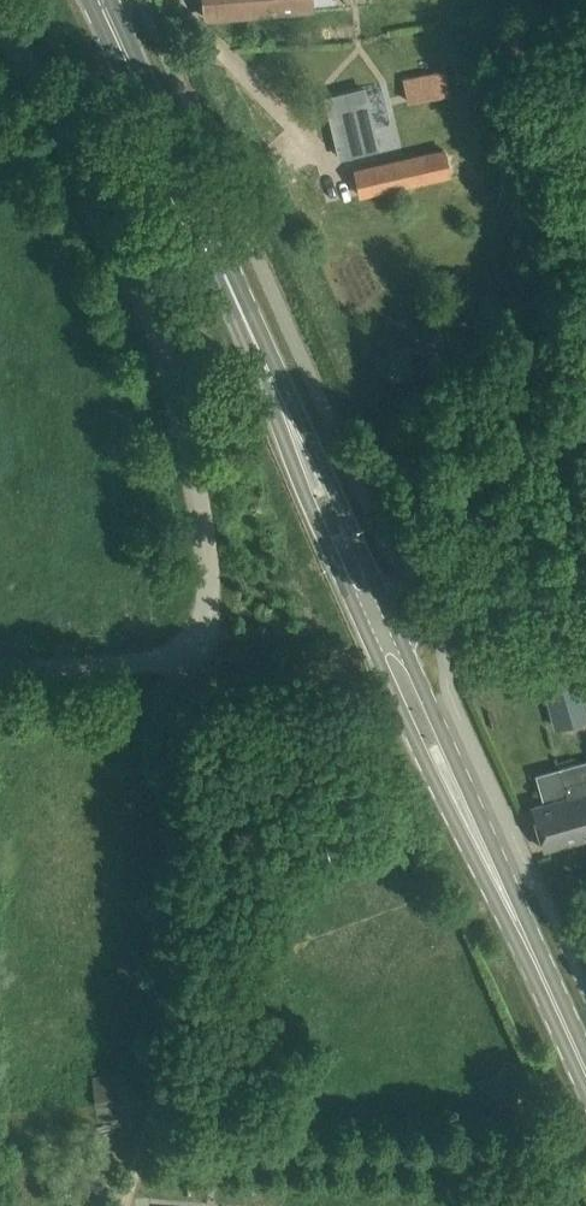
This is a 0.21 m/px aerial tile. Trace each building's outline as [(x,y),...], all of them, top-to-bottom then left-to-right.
[(312,0),(204,0),(205,16),(312,7),(312,0)] [(404,81),(408,101),(432,95),(428,76),(404,81)] [(368,86),(330,95),(328,96),(333,115),(343,156),(383,147),(377,123),(368,86)] [(445,148),(380,164),(357,170),(362,194),(451,172),(445,148)] [(542,679),(555,725),(585,716),(585,702),(577,669),(542,679)] [(560,767),(567,796),(533,805),(532,805),(544,848),(545,847),(585,835),(585,760),(560,767)] [(126,1071),(94,1075),(93,1075),(95,1106),(130,1102),(126,1071)]
